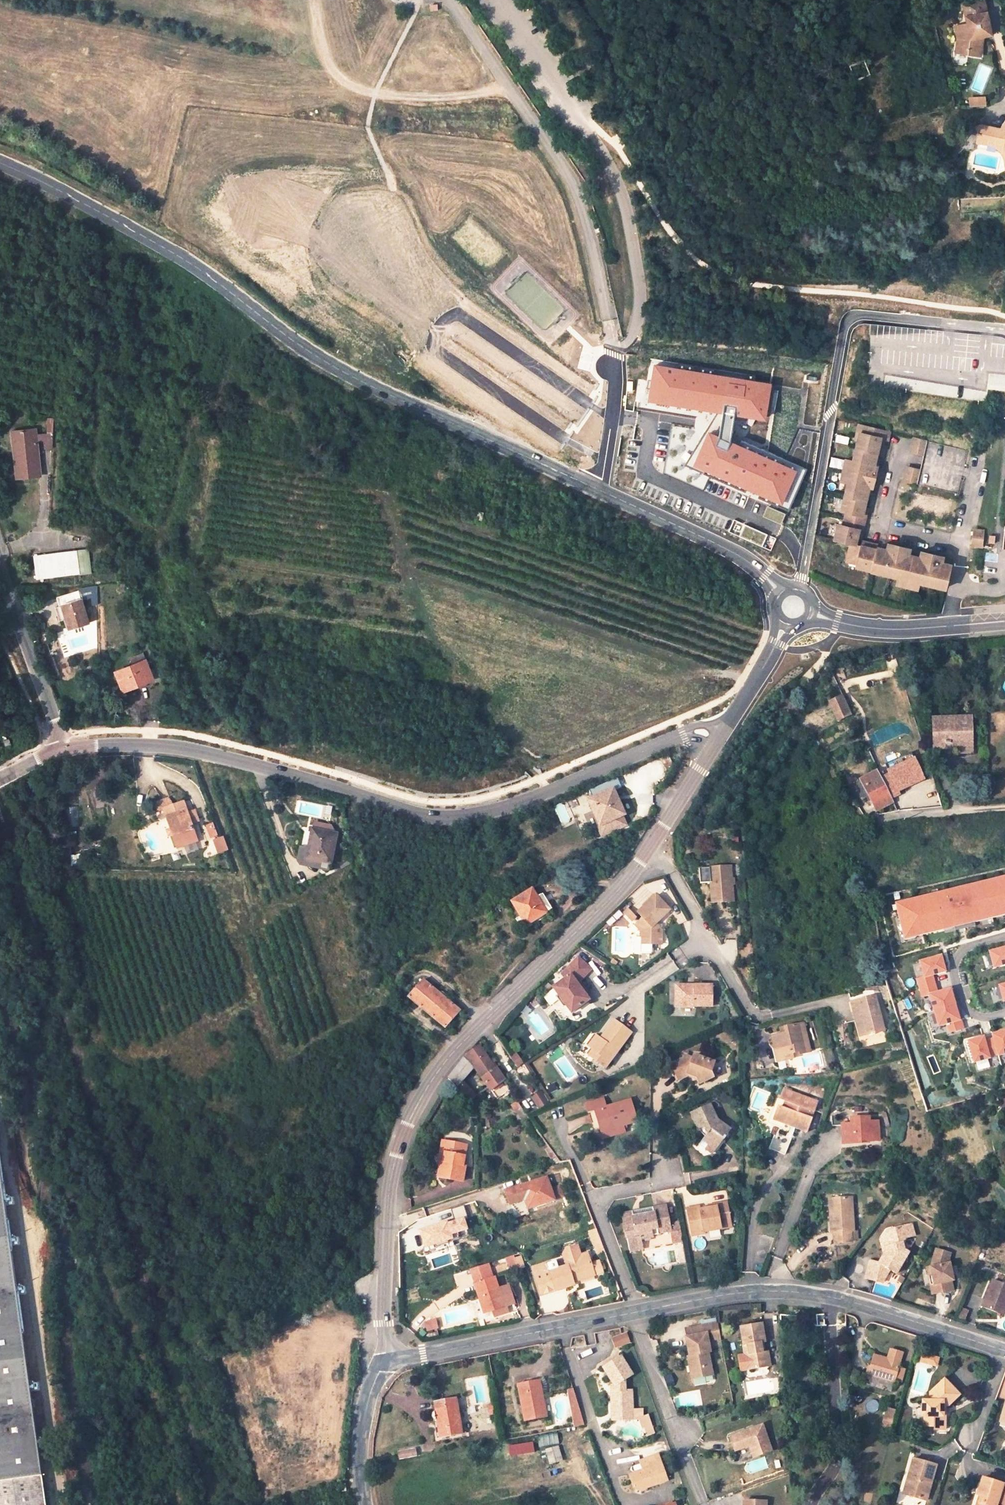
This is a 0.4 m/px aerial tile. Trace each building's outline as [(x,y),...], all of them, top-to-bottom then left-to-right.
[(987,0),(968,0),(967,0),(972,24),(959,27),(962,42),(958,56),(970,58),(971,52),(983,55),(987,38),(994,37),(987,0)] [(870,73),(864,59),(849,65),(855,79),(870,73)] [(988,99),(971,98),(971,106),(988,107),(988,99)] [(957,163),(963,176),(985,168),(992,172),(994,170),(1004,179),(1004,141),(1002,142),(1001,143),(998,144),(995,143),(993,142),(991,141),(989,138),(980,125),(980,124),(965,130),(965,147),(953,153),(954,157),(952,158),(955,163),(957,163)] [(980,124),(980,125),(989,138),(998,134),(1002,142),(1004,141),(1004,124),(1001,128),(980,124)] [(998,144),(1001,143),(1002,142),(998,134),(989,138),(991,141),(993,142),(995,143),(998,144)] [(772,384),(653,363),(649,382),(640,383),(636,409),(698,422),(696,429),(672,425),(664,472),(701,492),(708,480),(790,514),(801,486),(813,489),(820,435),(799,434),(784,463),(731,439),(735,418),(765,424),(772,384)] [(47,433),(45,433),(45,435),(51,435),(54,435),(54,419),(47,419),(47,433)] [(877,462),(878,459),(874,458),(877,447),(878,440),(884,441),(886,432),(859,425),(854,447),(851,459),(846,481),(847,481),(843,497),(841,509),(846,511),(844,519),(842,524),(837,523),(833,539),(849,542),(845,559),(853,561),(852,565),(852,568),(865,571),(866,567),(878,570),(877,574),(896,578),(916,584),(916,582),(926,584),(930,585),(931,580),(943,583),(948,563),(938,561),(936,560),(934,564),(927,563),(929,556),(923,554),(922,557),(916,555),(907,553),(900,552),(901,549),(895,548),(894,555),(887,554),(889,548),(882,546),(874,545),(875,542),(868,540),(867,546),(860,545),(852,543),(855,534),(856,527),(861,528),(864,515),(859,514),(861,507),(864,495),(869,496),(869,493),(870,490),(866,489),(867,484),(872,485),(875,470),(871,469),(872,465),(876,466),(877,462)] [(36,428),(12,431),(13,445),(17,445),(20,477),(39,476),(35,443),(38,443),(36,428)] [(47,449),(53,448),(51,435),(45,435),(47,449)] [(957,495),(967,451),(926,441),(915,438),(912,453),(925,456),(922,471),(909,468),(905,483),(957,495)] [(846,458),(844,469),(841,480),(846,481),(851,459),(846,458)] [(768,533),(745,522),(740,534),(763,544),(768,533)] [(972,532),(971,540),(980,541),(981,534),(972,532)] [(900,552),(907,553),(908,546),(883,540),(882,546),(889,548),(887,554),(894,555),(895,548),(901,549),(900,552)] [(980,541),(971,540),(970,548),(980,549),(980,541)] [(936,560),(938,561),(940,554),(917,548),(916,555),(922,557),(923,554),(929,556),(927,563),(934,564),(936,560)] [(77,552),(80,573),(91,571),(89,551),(77,552)] [(37,579),(80,573),(77,552),(35,558),(37,579)] [(896,578),(894,584),(903,586),(915,589),(916,584),(896,578)] [(85,597),(85,591),(84,590),(77,591),(80,599),(82,598),(86,597),(85,597)] [(67,594),(70,602),(80,599),(77,591),(67,594)] [(80,599),(70,602),(64,604),(68,618),(67,619),(67,621),(68,623),(68,625),(69,627),(69,629),(89,623),(82,598),(80,599)] [(64,604),(60,606),(64,620),(67,619),(68,618),(64,604)] [(145,660),(116,672),(123,691),(153,679),(145,660)] [(824,701),(835,722),(850,715),(839,693),(824,701)] [(970,718),(932,719),(933,742),(944,742),(944,744),(949,744),(949,740),(957,740),(957,748),(957,753),(971,752),(970,718)] [(944,742),(933,742),(933,749),(957,748),(957,740),(949,740),(949,744),(944,744),(944,742)] [(870,797),(877,810),(893,802),(876,771),(860,780),(861,781),(855,784),(864,800),(870,797)] [(589,791),(593,798),(613,789),(613,790),(622,786),(618,778),(589,791)] [(593,798),(589,800),(600,825),(622,816),(624,815),(613,790),(613,789),(593,798)] [(178,849),(197,843),(197,841),(191,825),(187,814),(184,804),(172,808),(169,801),(155,805),(157,813),(164,811),(177,848),(178,849)] [(198,822),(194,812),(187,814),(191,825),(198,822)] [(626,825),(622,816),(600,825),(598,826),(602,836),(626,825)] [(214,832),(220,830),(216,818),(209,821),(214,832)] [(312,830),(307,859),(331,864),(337,835),(312,830)] [(223,839),(216,841),(220,853),(228,850),(223,839)] [(716,869),(716,884),(717,904),(739,903),(738,868),(716,869)] [(697,869),(698,883),(707,882),(706,869),(697,869)] [(888,905),(897,942),(1004,915),(1004,876),(888,905)] [(547,913),(537,898),(532,889),(511,902),(526,926),(547,913)] [(537,898),(547,913),(551,910),(542,895),(537,898)] [(661,915),(649,900),(631,915),(635,921),(628,927),(634,934),(633,941),(642,942),(641,948),(651,949),(653,935),(649,934),(649,930),(647,928),(661,915)] [(642,942),(633,941),(631,953),(641,955),(641,948),(642,942)] [(984,952),(989,970),(1004,966),(1004,947),(984,952)] [(942,973),(938,956),(914,962),(919,979),(931,976),(942,973)] [(560,1012),(559,1014),(559,1015),(565,1024),(582,1013),(576,1004),(573,1000),(572,998),(585,984),(573,972),(558,987),(561,990),(549,999),(554,1007),(556,1008),(558,1009),(559,1010),(560,1012)] [(919,979),(914,980),(918,997),(923,995),(935,992),(931,976),(919,979)] [(424,981),(409,998),(445,1028),(459,1011),(424,981)] [(993,986),(999,1005),(1004,1003),(1004,983),(993,986)] [(673,986),(673,1007),(709,1005),(708,984),(693,985),(693,986),(688,987),(688,985),(673,986)] [(935,992),(923,995),(933,1028),(942,1026),(956,1022),(947,989),(935,992)] [(878,1013),(882,1012),(878,997),(873,998),(878,1013)] [(878,1013),(873,998),(854,1004),(860,1025),(865,1023),(869,1037),(888,1031),(882,1012),(878,1013)] [(558,1009),(556,1008),(554,1007),(551,1010),(556,1017),(559,1015),(559,1014),(560,1012),(559,1010),(558,1009)] [(590,1055),(602,1064),(628,1031),(612,1018),(601,1032),(604,1034),(601,1039),(595,1035),(591,1040),(597,1045),(590,1055)] [(782,1031),(772,1033),(777,1059),(792,1056),(791,1051),(799,1049),(800,1052),(809,1050),(803,1020),(785,1024),(786,1030),(782,1031)] [(956,1022),(942,1026),(945,1034),(962,1029),(960,1021),(956,1022)] [(860,1025),(864,1039),(869,1037),(865,1023),(860,1025)] [(987,1036),(993,1058),(1004,1054),(1004,1031),(987,1036)] [(981,1037),(962,1043),(969,1065),(987,1059),(981,1037)] [(488,1088),(491,1092),(505,1081),(480,1047),(467,1055),(448,1080),(468,1102),(476,1097),(462,1082),(473,1068),(488,1088)] [(683,1058),(671,1064),(679,1079),(691,1073),(697,1076),(699,1080),(712,1075),(711,1070),(714,1061),(693,1053),(692,1057),(684,1055),(683,1058)] [(498,1101),(511,1092),(505,1081),(491,1092),(498,1101)] [(798,1122),(798,1124),(802,1126),(808,1128),(818,1101),(784,1090),(781,1099),(773,1120),(785,1125),(789,1126),(792,1120),(798,1122)] [(532,1099),(538,1110),(549,1105),(541,1093),(532,1099)] [(773,1120),(781,1099),(776,1098),(766,1124),(782,1130),(785,1125),(773,1120)] [(589,1114),(595,1112),(602,1133),(622,1127),(637,1123),(630,1100),(606,1108),(603,1099),(585,1104),(589,1114)] [(516,1112),(522,1108),(518,1102),(512,1106),(516,1112)] [(703,1139),(716,1148),(724,1136),(726,1138),(727,1135),(726,1133),(730,1128),(728,1124),(717,1117),(711,1102),(691,1109),(697,1125),(700,1124),(701,1126),(703,1130),(707,1134),(703,1139)] [(861,1144),(861,1142),(879,1140),(878,1121),(870,1122),(869,1118),(851,1119),(852,1124),(841,1125),(843,1145),(861,1144)] [(622,1127),(602,1133),(604,1140),(624,1133),(622,1127)] [(699,1145),(713,1154),(716,1148),(703,1139),(699,1145)] [(444,1163),(441,1163),(438,1178),(453,1181),(453,1178),(465,1180),(467,1168),(463,1167),(465,1158),(467,1145),(449,1142),(444,1163)] [(0,1175),(0,1504),(45,1504),(0,1175)] [(506,1191),(506,1194),(510,1205),(525,1200),(527,1207),(526,1208),(525,1210),(525,1212),(526,1214),(527,1215),(529,1216),(531,1217),(533,1216),(535,1215),(536,1213),(537,1211),(555,1205),(546,1178),(506,1191)] [(834,1231),(835,1242),(851,1241),(851,1231),(853,1230),(852,1198),(832,1199),(833,1213),(830,1214),(830,1217),(831,1231),(834,1231)] [(721,1225),(732,1223),(728,1201),(717,1203),(717,1206),(702,1209),(701,1203),(690,1206),(695,1233),(706,1231),(707,1233),(722,1230),(721,1225)] [(636,1214),(635,1208),(626,1210),(630,1237),(642,1235),(643,1238),(656,1236),(655,1232),(674,1229),(674,1225),(670,1203),(656,1205),(656,1210),(636,1214)] [(656,1210),(656,1205),(635,1208),(636,1214),(656,1210)] [(442,1224),(414,1231),(418,1247),(465,1236),(460,1218),(464,1217),(462,1208),(439,1214),(442,1224)] [(677,1240),(685,1238),(682,1223),(674,1225),(674,1229),(677,1240)] [(897,1229),(890,1240),(880,1243),(882,1250),(887,1249),(888,1253),(881,1263),(869,1262),(866,1279),(884,1282),(891,1270),(896,1273),(909,1253),(905,1250),(903,1244),(907,1239),(917,1236),(913,1224),(897,1229)] [(886,1232),(880,1242),(880,1243),(890,1240),(897,1229),(886,1232)] [(935,1282),(931,1283),(933,1292),(943,1290),(943,1291),(953,1289),(951,1279),(954,1279),(950,1258),(952,1251),(937,1247),(933,1263),(933,1265),(932,1265),(935,1282)] [(521,1253),(513,1256),(518,1270),(526,1267),(521,1253)] [(572,1277),(601,1267),(599,1261),(590,1263),(587,1254),(566,1260),(568,1265),(549,1271),(555,1290),(573,1284),(573,1281),(572,1277)] [(518,1270),(513,1256),(506,1258),(511,1272),(518,1270)] [(497,1287),(488,1264),(471,1269),(476,1284),(475,1285),(476,1287),(485,1313),(514,1303),(508,1283),(497,1287)] [(572,1277),(573,1281),(603,1272),(601,1267),(572,1277)] [(1003,1314),(1004,1309),(1004,1286),(993,1282),(983,1306),(1003,1314)] [(346,1297),(345,1305),(363,1308),(364,1300),(346,1297)] [(969,1310),(962,1308),(958,1318),(965,1321),(969,1310)] [(436,1321),(426,1323),(428,1331),(437,1329),(436,1321)] [(703,1328),(704,1336),(709,1335),(709,1336),(713,1335),(714,1342),(723,1341),(720,1325),(703,1328)] [(740,1358),(742,1373),(772,1368),(769,1353),(764,1354),(762,1345),(767,1344),(763,1325),(741,1329),(745,1347),(744,1348),(746,1357),(740,1358)] [(687,1339),(704,1336),(703,1328),(686,1331),(687,1339)] [(628,1333),(616,1338),(619,1346),(631,1342),(628,1333)] [(696,1364),(690,1365),(693,1381),(707,1379),(705,1372),(713,1370),(710,1355),(712,1354),(709,1336),(709,1335),(704,1336),(687,1339),(691,1359),(695,1358),(696,1364)] [(874,1356),(869,1376),(893,1383),(902,1354),(891,1351),(888,1360),(874,1356)] [(922,1352),(920,1361),(935,1366),(938,1357),(922,1352)] [(611,1391),(612,1411),(632,1410),(631,1391),(629,1391),(628,1383),(636,1378),(623,1358),(605,1369),(618,1389),(616,1392),(611,1391)] [(705,1372),(707,1379),(714,1378),(713,1370),(705,1372)] [(670,1374),(664,1376),(668,1386),(674,1384),(670,1374)] [(924,1417),(924,1427),(934,1428),(934,1430),(944,1430),(944,1413),(942,1413),(942,1407),(946,1406),(958,1395),(944,1380),(929,1393),(929,1401),(924,1402),(922,1405),(922,1413),(924,1417)] [(518,1386),(525,1421),(546,1416),(539,1382),(535,1383),(518,1386)] [(572,1389),(566,1391),(575,1427),(584,1426),(572,1389)] [(432,1417),(435,1421),(437,1420),(440,1437),(462,1434),(456,1400),(434,1403),(435,1404),(436,1413),(433,1413),(432,1417)] [(632,1410),(612,1411),(612,1420),(633,1419),(632,1410)] [(642,1410),(632,1410),(633,1419),(639,1419),(642,1428),(644,1427),(647,1436),(654,1433),(648,1416),(643,1418),(642,1410)] [(883,1421),(893,1424),(896,1412),(886,1410),(883,1421)] [(735,1452),(749,1447),(754,1459),(774,1451),(765,1426),(730,1438),(735,1452)] [(546,1464),(560,1462),(558,1447),(544,1449),(546,1464)] [(399,1452),(401,1461),(420,1457),(418,1449),(399,1452)] [(635,1485),(643,1489),(669,1480),(661,1455),(639,1463),(642,1469),(631,1473),(635,1485)] [(913,1477),(908,1493),(907,1496),(926,1502),(936,1466),(912,1459),(907,1475),(908,1476),(913,1477)] [(913,1477),(908,1476),(903,1492),(908,1493),(913,1477)] [(983,1479),(978,1495),(983,1497),(980,1504),(1004,1504),(1004,1486),(1003,1485),(983,1479)]
